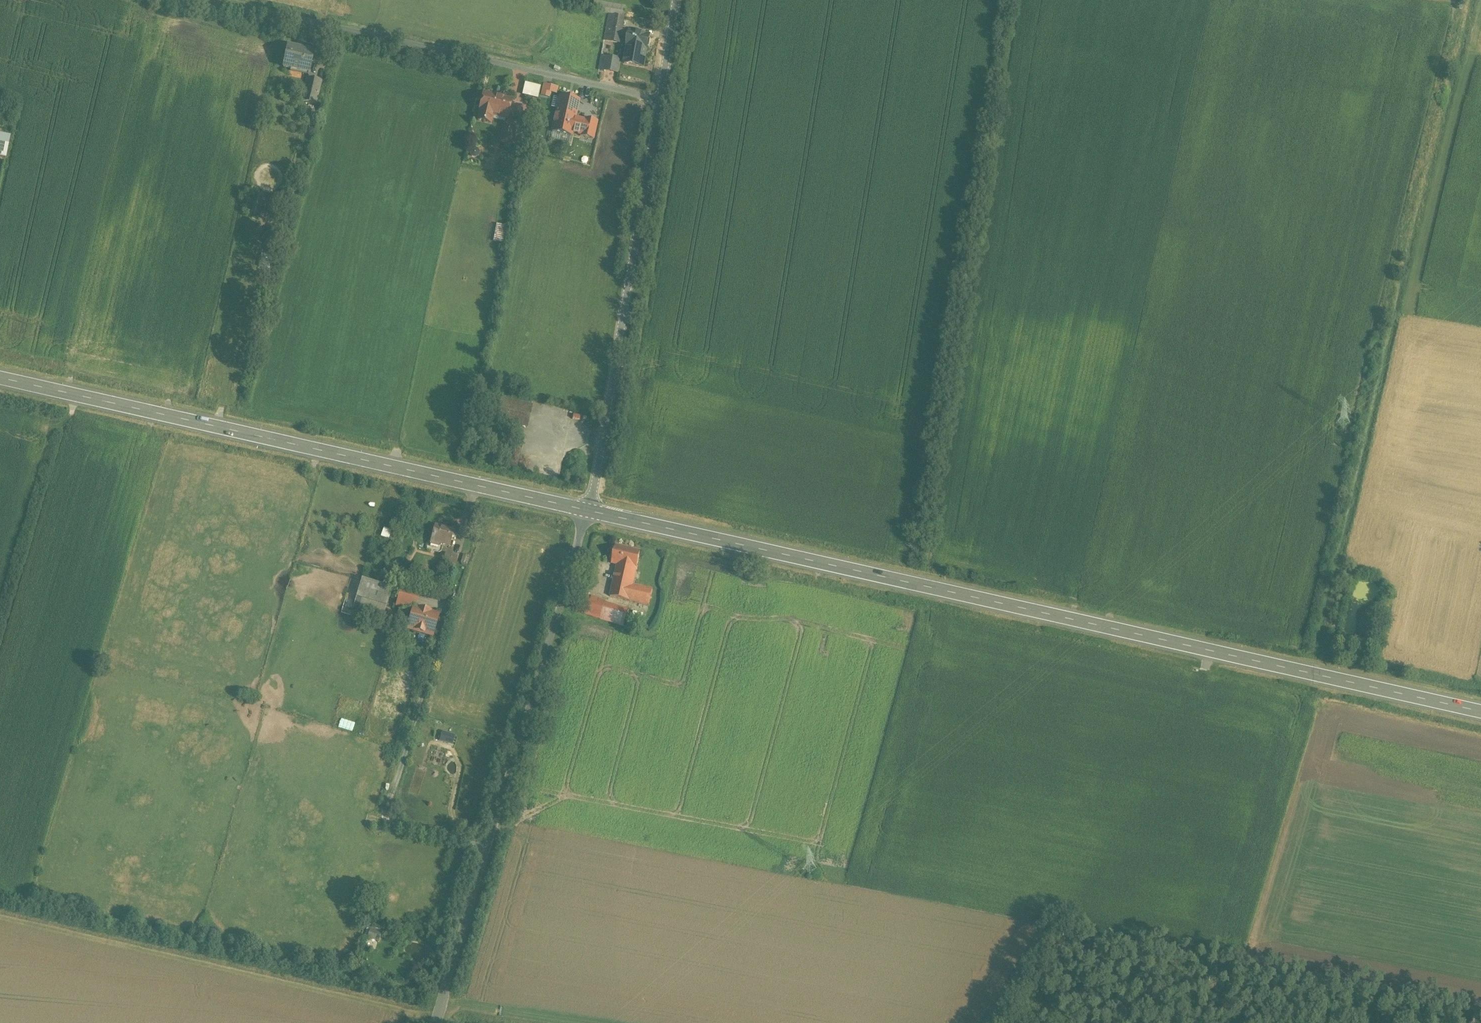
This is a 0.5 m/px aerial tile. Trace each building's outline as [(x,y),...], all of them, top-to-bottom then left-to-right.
[(605,40),(619,43),(621,32),(624,18),(613,16),(611,22),(608,21),(605,40)] [(649,36),(630,33),(627,45),(627,50),(624,64),(643,67),(646,51),(649,36)] [(312,56),(283,50),(279,71),(308,77),(312,56)] [(619,62),(607,59),(604,74),(616,76),(619,62)] [(318,85),(306,82),(301,105),(312,107),(318,85)] [(541,88),(524,84),(522,95),(538,100),(541,88)] [(510,99),(481,92),(473,125),(489,128),(491,120),(504,123),(510,99)] [(574,111),(555,107),(550,136),(568,140),(574,111)] [(578,147),(566,145),(563,163),(574,165),(578,147)] [(264,199),(254,197),(250,214),(259,216),(264,199)] [(523,420),(486,412),(483,427),(519,435),(523,420)] [(432,528),(427,544),(449,550),(453,534),(432,528)] [(640,552),(613,545),(608,567),(613,569),(605,601),(579,595),(574,617),(625,629),(629,613),(623,612),(625,601),(648,607),(651,594),(631,589),(640,552)] [(455,566),(443,562),(438,579),(450,583),(455,566)] [(389,592),(359,583),(350,612),(380,622),(389,592)] [(409,614),(411,611),(414,599),(399,594),(394,609),(409,614)] [(436,618),(411,611),(409,614),(404,634),(430,641),(436,618)]
